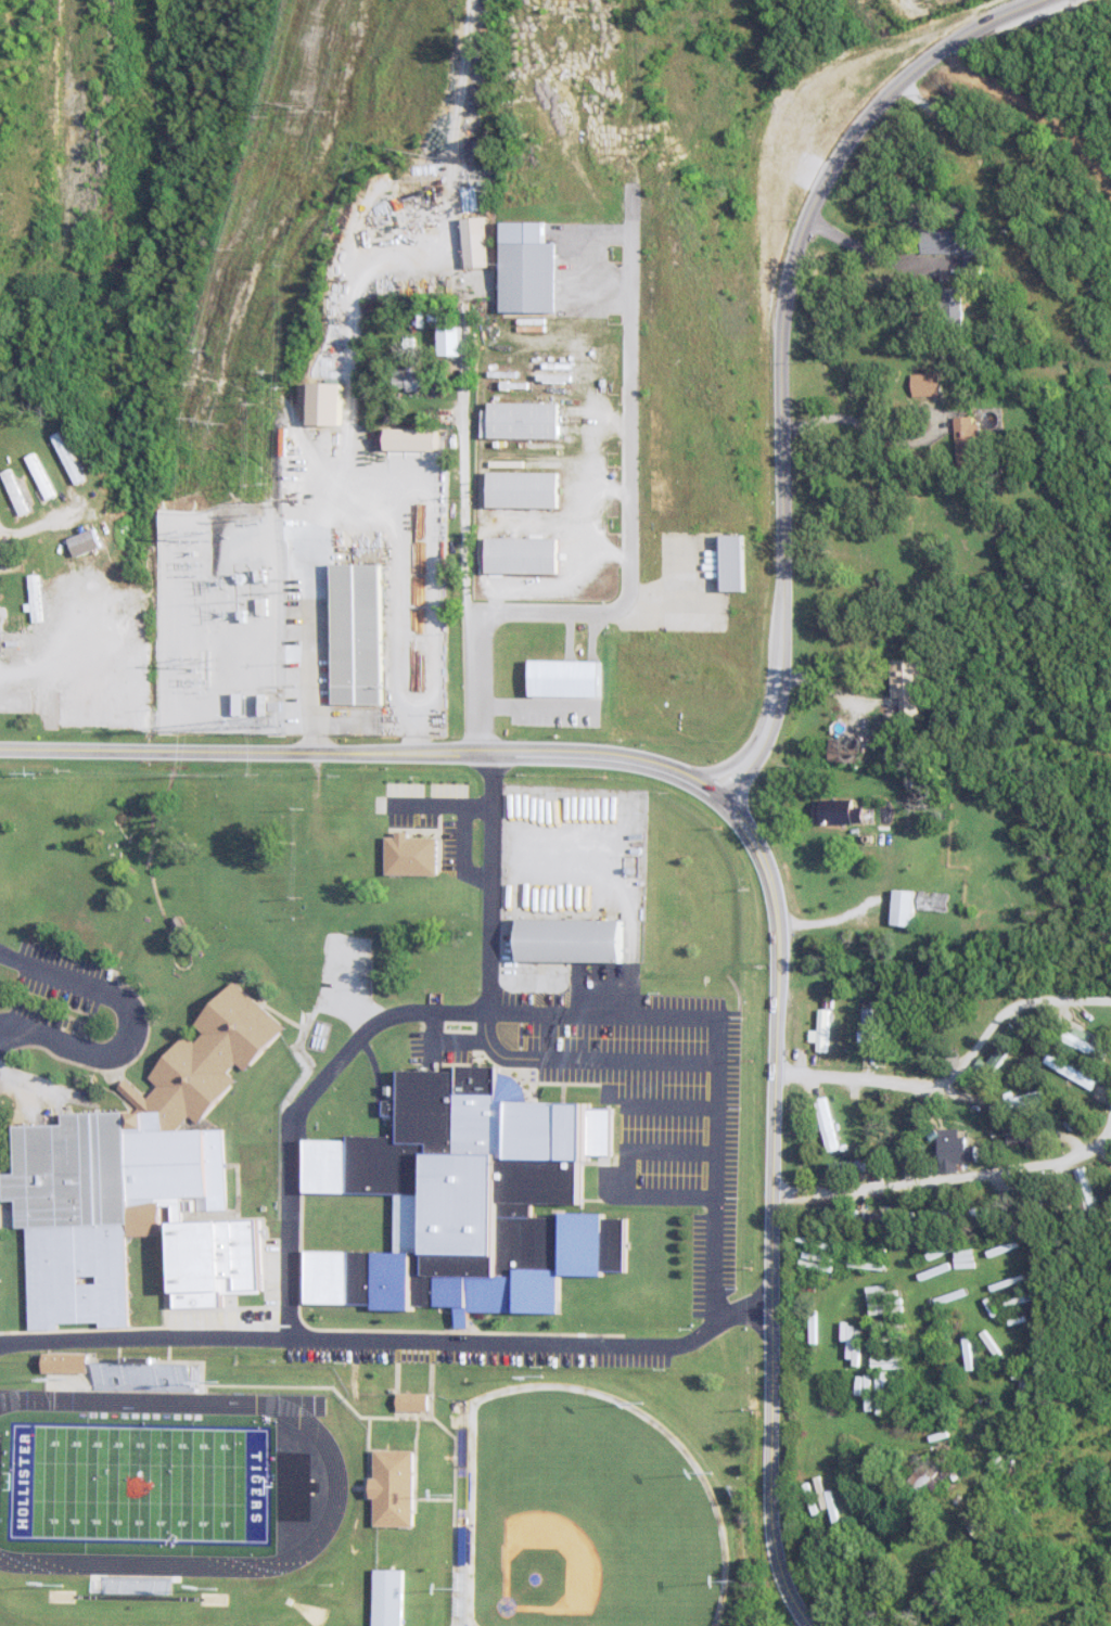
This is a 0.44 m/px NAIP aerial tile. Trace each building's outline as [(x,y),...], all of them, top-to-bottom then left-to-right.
[(488,218),(467,219),(468,269),(489,268),(488,218)] [(508,313),(564,314),(565,244),(553,244),(553,224),(510,223),(508,313)] [(991,250),(975,250),(975,231),(927,230),(926,254),(971,255),(970,282),(991,283),(991,250)] [(972,289),(949,289),(948,329),(971,329),(972,289)] [(447,357),(469,357),(470,329),(447,329),(447,357)] [(402,386),(412,386),(412,391),(426,391),(425,364),(410,364),(411,375),(402,375),(402,386)] [(949,373),(918,374),(919,397),(950,396),(949,373)] [(323,424),(353,425),(354,382),(323,382),(323,424)] [(568,438),(569,402),(499,401),(498,437),(568,438)] [(961,418),(961,452),(989,453),(990,425),(984,425),(984,418),(961,418)] [(300,427),(286,427),(284,455),(299,455),(300,427)] [(397,449),(444,451),(445,429),(397,428),(397,449)] [(62,436),(85,485),(95,480),(73,431),(62,436)] [(35,457),(55,500),(65,496),(45,452),(35,457)] [(10,473),(28,516),(39,512),(21,468),(10,473)] [(498,506),(567,507),(567,472),(498,471),(498,506)] [(84,558),(111,546),(103,527),(76,538),(84,558)] [(498,537),(497,572),(566,573),(567,538),(498,537)] [(753,591),(754,539),(740,539),(740,540),(731,540),(729,590),(753,591)] [(389,705),(390,564),(342,563),(340,704),(389,705)] [(935,659),(898,658),(897,697),(905,697),(904,716),(926,716),(926,694),(934,694),(935,659)] [(538,695),(608,696),(609,661),(539,659),(538,695)] [(832,762),(869,763),(870,740),(833,739),(832,762)] [(870,824),(871,808),(860,807),(860,800),(821,799),(821,823),(870,824)] [(392,836),(392,874),(442,874),(442,837),(414,837),(414,833),(403,832),(403,836),(392,836)] [(921,890),(899,889),(898,925),(920,926),(921,890)] [(528,961),(633,962),(633,920),(528,918),(528,961)] [(22,1125),(24,1172),(12,1174),(12,1201),(26,1201),(26,1228),(36,1228),(38,1330),(67,1329),(67,1323),(110,1322),(110,1328),(137,1327),(135,1224),(140,1222),(140,1199),(201,1198),(202,1211),(231,1209),(230,1129),(179,1130),(195,1114),(206,1124),(246,1080),(238,1072),(247,1062),(256,1071),(295,1028),(247,982),(207,1024),(215,1033),(206,1041),(199,1034),(155,1077),(164,1087),(152,1098),(130,1080),(123,1089),(140,1106),(133,1112),(74,1113),(74,1124),(22,1125)] [(879,1049),(878,1008),(863,1009),(863,1050),(879,1049)] [(812,1043),(819,1043),(819,1051),(833,1052),(835,1009),(820,1009),(819,1031),(813,1030),(812,1043)] [(993,1062),(987,1057),(979,1068),(993,1079),(1022,1043),(1013,1036),(993,1062)] [(1105,1077),(1054,1055),(1049,1066),(1100,1088),(1105,1077)] [(410,1070),(409,1100),(393,1100),(393,1116),(409,1116),(408,1136),(357,1134),(357,1139),(316,1139),(314,1191),(404,1194),(401,1252),(315,1250),(312,1303),(379,1305),(380,1309),(421,1309),(421,1305),(461,1306),(460,1327),(473,1327),(473,1311),(564,1313),(567,1276),(610,1277),(611,1271),(633,1271),(635,1218),(611,1217),(611,1214),(590,1213),(591,1161),(603,1160),(605,1102),(535,1100),(533,1092),(527,1085),(520,1077),(510,1072),(509,1066),(468,1065),(467,1071),(410,1070)] [(1015,1107),(1048,1104),(1047,1091),(1014,1095),(1015,1107)] [(821,1100),(834,1152),(846,1150),(833,1097),(821,1100)] [(877,1171),(876,1161),(833,1162),(834,1173),(877,1171)] [(841,1349),(862,1349),(862,1354),(877,1354),(877,1341),(869,1341),(870,1317),(841,1316),(841,1349)] [(52,1353),(52,1373),(98,1374),(98,1354),(52,1353)] [(102,1390),(199,1391),(199,1370),(189,1370),(189,1364),(102,1363),(102,1390)] [(433,1412),(433,1394),(402,1393),(402,1411),(433,1412)] [(379,1527),(420,1527),(421,1451),(380,1451),(379,1527)] [(462,1527),(461,1565),(471,1565),(471,1527),(462,1527)] [(379,1570),(378,1625),(407,1625),(409,1570),(379,1570)]
